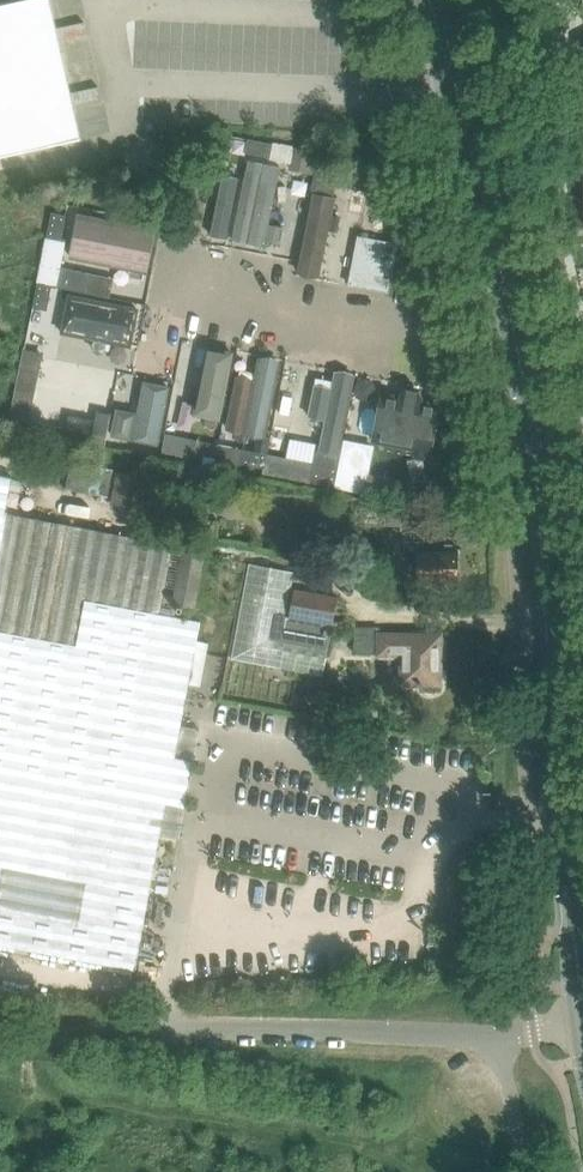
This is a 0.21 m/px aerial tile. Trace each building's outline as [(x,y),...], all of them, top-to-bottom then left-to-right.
[(79,137),(79,138),(80,138),(80,136),(82,136),(81,135),(80,135),(74,108),(55,24),(50,0),(21,0),(0,5),(0,155),(79,137)] [(273,143),(248,139),(245,152),(270,157),(273,143)] [(340,171),(316,166),(313,180),(337,185),(340,171)] [(371,177),(340,171),(337,185),(352,188),(368,191),(371,177)] [(259,185),(261,176),(246,173),(232,243),(263,249),(276,189),(259,185)] [(221,175),(209,238),(227,242),(239,179),(221,175)] [(332,201),(314,198),(298,276),(317,280),(332,201)] [(51,211),(47,233),(62,236),(66,214),(65,214),(51,211)] [(151,233),(78,220),(71,258),(128,268),(131,252),(148,255),(151,233)] [(62,236),(47,233),(47,236),(37,282),(52,285),(52,287),(56,287),(56,286),(60,266),(66,239),(61,238),(62,236)] [(350,284),(388,291),(397,244),(359,237),(350,284)] [(60,266),(56,286),(85,292),(89,272),(60,266)] [(52,285),(37,282),(32,305),(47,308),(52,287),(52,285)] [(71,299),(63,335),(128,347),(132,329),(116,326),(119,308),(71,299)] [(32,305),(23,352),(43,356),(46,341),(41,339),(47,308),(32,305)] [(193,420),(217,424),(230,355),(217,352),(206,350),(193,420)] [(278,362),(260,359),(245,438),(264,441),(278,362)] [(339,453),(353,377),(336,374),(333,390),(315,387),(310,417),(326,420),(321,450),(339,453)] [(156,447),(168,389),(142,385),(137,415),(117,412),(112,440),(156,447)] [(70,393),(37,386),(30,421),(63,428),(70,393)] [(92,433),(107,436),(112,412),(97,409),(92,433)] [(435,421),(379,410),(373,441),(429,453),(435,421)] [(66,427),(90,432),(93,417),(69,412),(66,427)] [(162,447),(190,453),(193,439),(164,433),(162,447)] [(338,467),(335,482),(334,487),(364,493),(365,487),(367,473),(369,473),(375,444),(344,438),(341,454),(338,467)] [(193,439),(190,453),(214,457),(216,457),(219,444),(193,439)] [(239,468),(240,462),(243,449),(219,444),(216,457),(214,457),(213,463),(239,468)] [(267,453),(243,449),(240,462),(264,467),(267,453)] [(312,462),(315,463),(338,467),(341,454),(315,449),(312,462)] [(311,483),(312,477),(315,463),(312,462),(267,453),(264,467),(263,473),(311,483)] [(338,467),(315,463),(312,477),(335,482),(338,467)] [(138,507),(144,475),(93,465),(88,492),(114,497),(114,502),(138,507)] [(367,473),(365,487),(389,492),(390,487),(392,478),(369,473),(367,473)] [(392,478),(390,487),(424,494),(426,483),(393,476),(392,478)] [(424,509),(423,509),(412,508),(387,508),(387,525),(424,526),(424,509)] [(185,807),(194,760),(175,756),(200,621),(170,615),(172,601),(198,605),(205,553),(173,549),(174,544),(6,512),(5,522),(0,521),(0,944),(135,969),(149,894),(166,803),(185,807)] [(459,551),(423,550),(423,541),(405,540),(404,582),(458,583),(459,551)] [(332,624),(333,624),(339,593),(295,585),(286,631),(329,639),(332,624)] [(440,635),(380,634),(379,653),(400,653),(400,658),(403,658),(402,683),(440,683),(440,635)]
